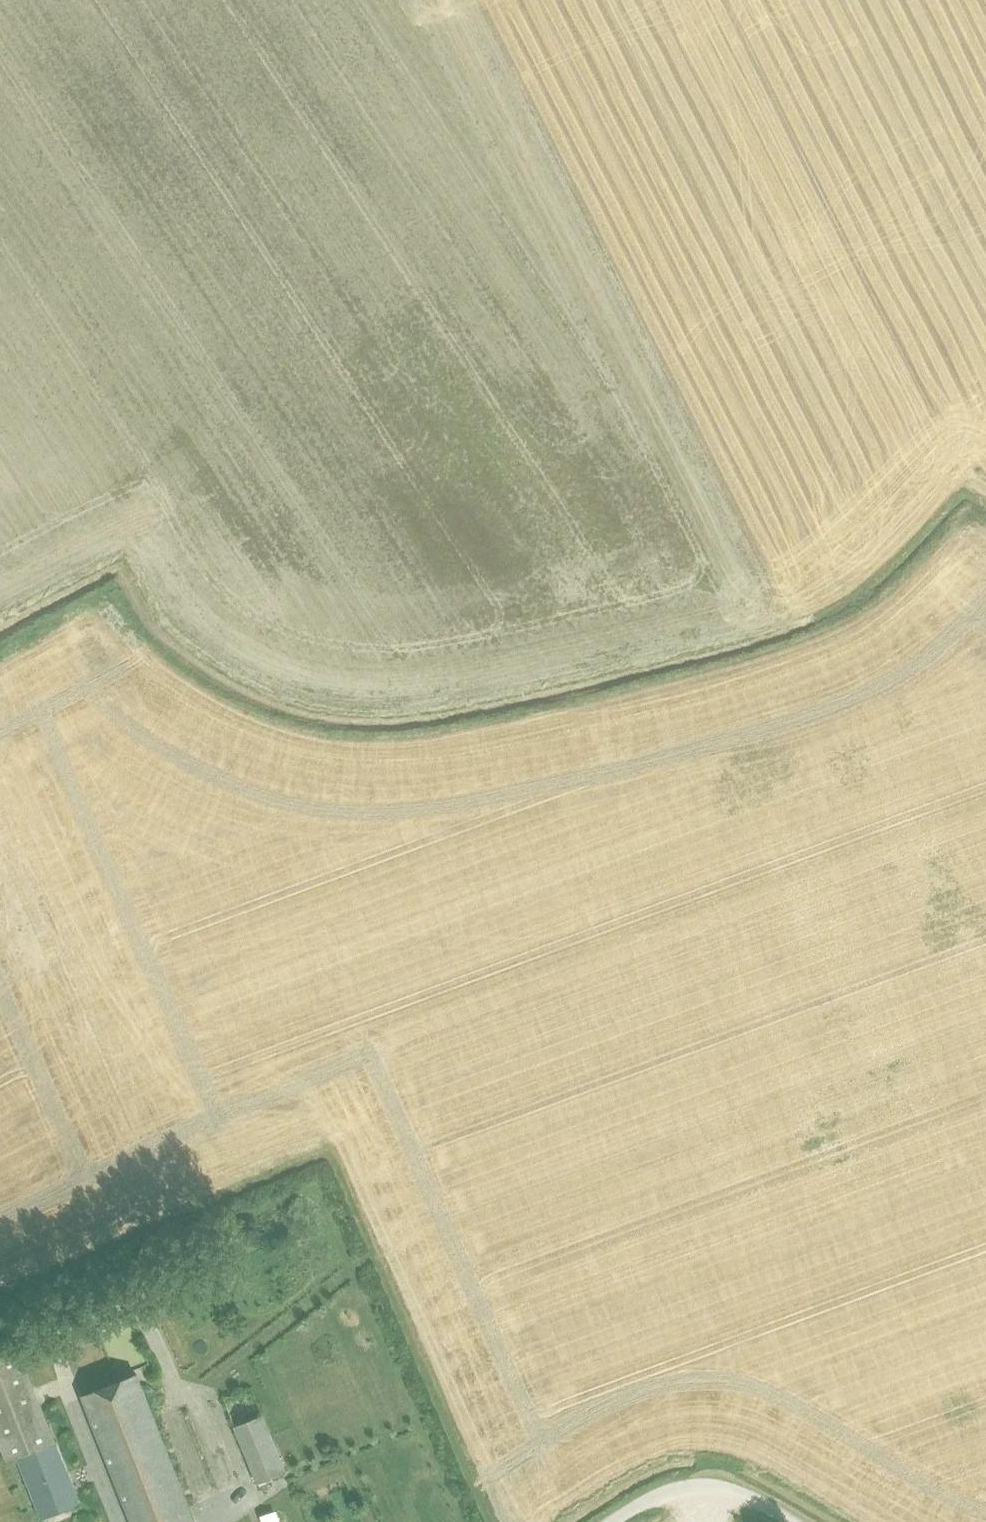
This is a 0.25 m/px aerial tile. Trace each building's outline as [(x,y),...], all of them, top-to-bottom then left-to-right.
[(7,1461),(17,1457),(27,1482),(16,1487),(29,1519),(40,1515),(41,1519),(80,1504),(19,1349),(0,1356),(0,1443),(7,1461)] [(136,1374),(82,1396),(132,1521),(194,1521),(136,1374)] [(257,1484),(285,1473),(251,1387),(223,1399),(257,1484)]
